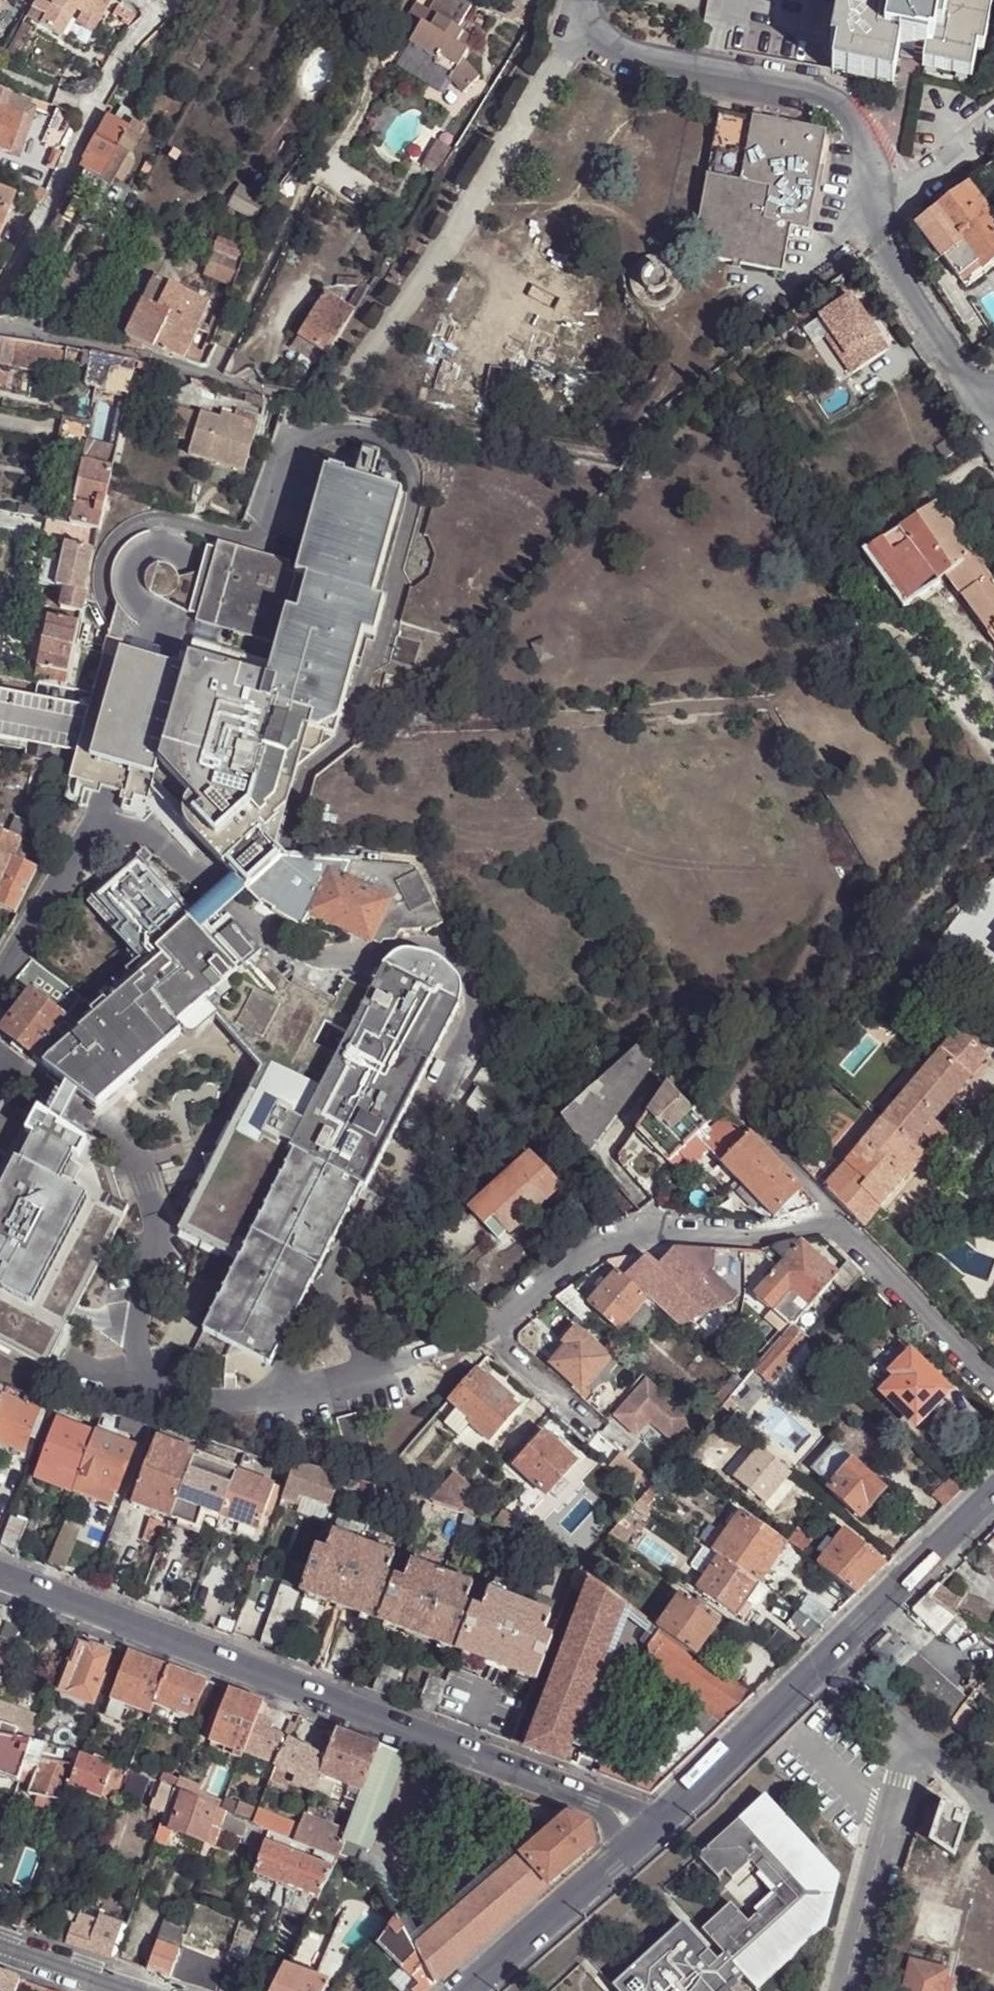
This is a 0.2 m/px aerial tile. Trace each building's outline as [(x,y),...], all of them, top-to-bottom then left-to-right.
[(32,6),(45,13),(40,24),(62,36),(77,9),(98,21),(110,0),(35,0),(32,6)] [(413,44),(412,45),(441,62),(439,65),(455,74),(451,78),(466,92),(482,76),(465,59),(476,39),(463,31),(464,31),(460,27),(473,6),(463,0),(437,0),(431,11),(413,44)] [(700,45),(833,71),(837,49),(833,48),(842,0),(708,0),(700,45)] [(833,71),(895,84),(902,48),(930,54),(927,68),(976,77),(981,52),(988,53),(993,24),(993,0),(842,0),(833,48),(837,49),(833,71)] [(401,35),(413,44),(431,11),(419,3),(401,35)] [(347,92),(351,79),(340,75),(336,89),(347,92)] [(0,90),(0,149),(9,152),(17,130),(26,134),(34,105),(30,104),(31,101),(0,90)] [(56,110),(44,138),(60,145),(72,117),(56,110)] [(693,255),(787,272),(795,228),(808,231),(826,131),(720,111),(693,255)] [(84,158),(85,170),(91,173),(100,177),(127,129),(130,126),(123,122),(111,115),(109,114),(89,148),(84,158)] [(130,126),(127,129),(140,137),(146,127),(133,119),(130,126)] [(100,177),(113,185),(117,186),(123,183),(134,164),(135,162),(135,156),(132,152),(140,137),(127,129),(100,177)] [(17,130),(9,152),(18,154),(26,134),(17,130)] [(452,148),(437,139),(422,165),(437,174),(452,148)] [(85,170),(76,184),(82,187),(104,201),(113,185),(100,177),(91,173),(85,170)] [(44,196),(49,187),(39,183),(33,192),(44,196)] [(964,186),(914,225),(925,239),(942,260),(958,280),(978,265),(982,270),(993,261),(993,238),(990,233),(982,222),(988,216),(964,186)] [(15,192),(0,187),(0,231),(15,192)] [(988,216),(982,222),(990,233),(993,229),(993,224),(988,216)] [(925,239),(913,248),(929,269),(942,260),(925,239)] [(241,262),(247,247),(229,241),(216,279),(232,286),(241,262)] [(633,297),(636,302),(639,307),(644,310),(649,312),(659,314),(664,313),(670,311),(674,308),(678,304),(681,299),(684,294),(685,289),(685,283),(683,278),(681,273),(677,268),(673,264),(668,262),(663,260),(657,259),(650,261),(645,263),(640,267),(636,271),(633,276),(631,281),(631,286),(631,292),(633,297)] [(664,274),(660,273),(656,273),(652,273),(649,276),(645,279),(644,283),(643,284),(643,288),(644,292),(646,296),(649,299),(652,301),(656,302),(660,302),(664,300),(667,298),(670,295),(670,294),(671,291),(672,287),(672,283),(670,280),(667,276),(664,274)] [(157,277),(145,302),(172,315),(178,302),(184,291),(157,277)] [(348,309),(355,313),(371,286),(367,284),(362,279),(340,278),(340,287),(360,287),(348,309)] [(210,303),(184,291),(178,302),(205,314),(210,303)] [(333,350),(356,314),(355,313),(348,309),(326,295),(299,339),(320,353),(325,346),(333,350)] [(852,300),(820,320),(832,335),(827,338),(852,376),(887,352),(852,300)] [(146,347),(167,356),(183,321),(172,315),(145,302),(128,338),(146,347)] [(183,321),(198,328),(205,314),(178,302),(172,315),(183,321)] [(167,356),(183,360),(198,328),(183,321),(167,356)] [(206,344),(211,346),(215,337),(209,335),(206,344)] [(145,350),(146,347),(128,338),(124,346),(145,350)] [(7,340),(0,339),(0,365),(57,376),(60,363),(5,352),(7,340)] [(292,351),(322,369),(328,358),(320,353),(299,339),(292,351)] [(5,352),(60,363),(92,369),(95,355),(7,340),(5,352)] [(328,358),(333,350),(325,346),(320,353),(328,358)] [(188,362),(205,369),(209,360),(193,352),(188,362)] [(137,363),(95,355),(92,369),(88,386),(103,389),(102,393),(104,394),(130,399),(137,363)] [(235,361),(228,375),(236,379),(253,370),(235,361)] [(14,387),(16,375),(0,373),(0,384),(14,387)] [(102,393),(96,423),(90,451),(87,465),(116,471),(130,399),(104,394),(102,393)] [(681,398),(661,412),(661,413),(668,416),(675,416),(680,412),(683,405),(681,398)] [(254,428),(232,421),(221,418),(219,423),(176,411),(168,438),(191,445),(188,458),(244,474),(257,429),(254,428)] [(235,412),(232,421),(254,428),(257,418),(235,412)] [(111,496),(116,471),(87,465),(79,504),(80,504),(78,518),(76,525),(85,527),(100,530),(103,531),(111,496)] [(185,832),(230,879),(268,842),(281,832),(302,756),(310,759),(319,752),(323,738),(333,741),(362,637),(374,640),(384,604),(373,601),(402,497),(345,480),(345,477),(329,472),(328,475),(323,474),(294,578),(286,576),(289,566),(217,546),(215,552),(207,550),(188,618),(196,620),(193,627),(274,649),(265,683),(187,661),(184,671),(119,653),(83,785),(120,796),(118,802),(131,806),(134,800),(146,803),(153,782),(181,811),(181,813),(181,815),(181,821),(181,822),(181,826),(182,827),(184,829),(185,832)] [(946,574),(970,555),(955,535),(933,506),(899,529),(931,570),(938,579),(946,574)] [(25,508),(24,515),(53,520),(76,525),(78,518),(25,508)] [(76,525),(53,520),(49,540),(53,540),(44,584),(61,588),(65,568),(70,544),(81,546),(85,527),(76,525)] [(940,583),(938,579),(931,570),(899,529),(862,553),(903,609),(935,587),(940,583)] [(69,590),(65,609),(82,612),(96,549),(81,546),(70,544),(65,568),(61,588),(69,590)] [(970,555),(946,574),(969,606),(993,587),(993,586),(970,555)] [(969,606),(987,631),(993,627),(993,587),(969,606)] [(68,781),(83,785),(119,653),(129,622),(116,606),(88,709),(75,754),(68,781)] [(71,686),(87,613),(82,612),(65,609),(57,607),(50,641),(41,682),(71,686)] [(75,754),(88,709),(0,694),(0,741),(75,754)] [(90,796),(84,794),(80,810),(86,811),(90,796)] [(29,826),(29,825),(17,820),(11,834),(4,832),(0,832),(0,910),(16,917),(39,869),(15,859),(29,826)] [(268,842),(230,879),(215,893),(193,913),(197,917),(208,908),(219,918),(230,908),(244,894),(280,859),(277,855),(274,853),(281,832),(268,842)] [(137,946),(146,957),(149,960),(190,921),(191,922),(197,917),(193,913),(138,857),(92,901),(137,946)] [(413,871),(280,859),(244,894),(258,908),(260,907),(271,914),(269,916),(299,932),(307,917),(372,948),(372,947),(380,950),(382,945),(393,945),(398,936),(417,936),(420,933),(424,937),(441,928),(413,871)] [(197,917),(191,922),(206,938),(222,923),(219,918),(208,908),(197,917)] [(222,923),(206,938),(213,945),(235,925),(229,917),(222,923)] [(66,1019),(64,1021),(37,1057),(34,1061),(98,1109),(181,1034),(178,1029),(179,1027),(206,1004),(239,974),(213,945),(206,938),(191,922),(190,921),(149,960),(146,957),(138,964),(100,997),(105,1004),(99,1009),(78,1028),(66,1019)] [(235,925),(213,945),(239,974),(206,1004),(219,1018),(264,1070),(179,1231),(237,1262),(243,1249),(251,1254),(295,1155),(291,1153),(306,1123),(315,1107),(292,1094),(303,1072),(326,1084),(339,1060),(315,1048),(328,1026),(350,1038),(372,996),(349,984),(339,1003),(297,981),(294,988),(290,986),(236,924),(235,925)] [(129,953),(138,964),(146,957),(137,946),(129,953)] [(403,967),(396,975),(417,986),(431,961),(421,959),(413,960),(408,963),(403,967)] [(15,985),(32,998),(64,1021),(66,1019),(78,1028),(99,1009),(31,961),(15,985)] [(431,961),(417,986),(427,991),(440,966),(431,961)] [(440,966),(427,991),(449,1002),(453,985),(451,979),(446,973),(440,966)] [(372,996),(350,1038),(339,1060),(326,1084),(315,1107),(306,1123),(291,1153),(295,1155),(251,1254),(218,1319),(212,1316),(203,1333),(212,1337),(234,1348),(269,1367),(362,1189),(366,1191),(460,1008),(449,1002),(427,991),(417,986),(396,975),(386,970),(372,996)] [(64,1021),(32,998),(5,1033),(11,1038),(15,1041),(11,1047),(22,1056),(27,1050),(31,1053),(37,1057),(64,1021)] [(206,1004),(179,1027),(186,1034),(187,1036),(190,1037),(192,1037),(194,1037),(197,1036),(199,1035),(219,1018),(206,1004)] [(941,1051),(970,1077),(987,1057),(984,1055),(993,1043),(967,1021),(941,1051)] [(636,1050),(563,1118),(589,1151),(653,1065),(636,1050)] [(941,1051),(924,1071),(953,1097),(970,1077),(941,1051)] [(924,1071),(882,1120),(909,1143),(924,1155),(932,1145),(938,1149),(950,1135),(933,1121),(953,1097),(924,1071)] [(683,1089),(670,1081),(638,1128),(669,1164),(679,1155),(696,1139),(706,1129),(693,1112),(678,1094),(683,1089)] [(709,1110),(702,1103),(693,1112),(706,1129),(719,1116),(709,1110)] [(4,1105),(0,1112),(0,1345),(44,1367),(130,1209),(124,1206),(112,1173),(114,1169),(95,1159),(98,1153),(49,1126),(50,1123),(39,1117),(40,1114),(28,1107),(25,1116),(4,1105)] [(823,1190),(861,1229),(924,1155),(909,1143),(882,1120),(882,1121),(823,1190)] [(743,1133),(727,1121),(713,1133),(702,1144),(708,1151),(721,1163),(748,1136),(744,1132),(743,1133)] [(698,1141),(702,1144),(713,1133),(710,1129),(698,1141)] [(801,1189),(748,1136),(721,1163),(773,1217),(801,1189)] [(698,1141),(696,1139),(679,1155),(691,1168),(708,1151),(702,1144),(698,1141)] [(630,1156),(622,1151),(620,1155),(620,1161),(624,1165),(630,1156)] [(471,1209),(485,1224),(495,1216),(509,1231),(518,1224),(531,1211),(559,1185),(531,1154),(471,1209)] [(536,1216),(531,1211),(518,1224),(523,1229),(536,1216)] [(495,1216),(485,1224),(502,1242),(511,1234),(509,1231),(495,1216)] [(779,1247),(759,1251),(777,1267),(753,1294),(786,1323),(768,1344),(772,1349),(792,1325),(832,1280),(838,1273),(803,1243),(787,1245),(779,1247)] [(676,1248),(669,1250),(671,1252),(655,1270),(643,1261),(639,1265),(634,1260),(607,1265),(615,1273),(652,1304),(678,1328),(732,1304),(738,1297),(711,1273),(713,1270),(713,1249),(676,1248)] [(859,1274),(848,1262),(838,1273),(832,1280),(844,1291),(859,1274)] [(646,1311),(652,1304),(615,1273),(588,1304),(618,1330),(628,1319),(640,1305),(646,1311)] [(556,1299),(583,1322),(591,1314),(583,1307),(582,1304),(584,1300),(570,1288),(556,1299)] [(649,1313),(646,1311),(640,1305),(628,1319),(637,1327),(649,1313)] [(807,1339),(792,1325),(772,1349),(766,1357),(755,1370),(753,1371),(772,1388),(778,1381),(774,1377),(807,1339)] [(552,1366),(568,1380),(573,1376),(586,1388),(609,1359),(577,1329),(565,1343),(568,1346),(552,1366)] [(205,1349),(212,1337),(203,1333),(195,1350),(203,1353),(205,1349)] [(227,1361),(234,1348),(212,1337),(205,1349),(227,1361)] [(782,1396),(821,1351),(807,1339),(774,1377),(778,1381),(772,1388),(782,1396)] [(772,1349),(768,1344),(761,1352),(766,1357),(772,1349)] [(755,1370),(766,1357),(761,1352),(760,1351),(749,1364),(755,1370)] [(870,1378),(885,1392),(899,1379),(894,1373),(907,1359),(902,1355),(890,1367),(885,1363),(870,1378)] [(899,1379),(885,1392),(884,1393),(915,1423),(917,1420),(919,1420),(924,1419),(928,1414),(929,1409),(945,1391),(910,1356),(907,1359),(894,1373),(899,1379)] [(753,1371),(755,1370),(749,1364),(736,1379),(742,1384),(753,1371)] [(476,1369),(448,1403),(456,1410),(468,1421),(466,1422),(470,1426),(489,1442),(515,1413),(509,1407),(491,1427),(465,1403),(486,1378),(476,1369)] [(509,1407),(513,1402),(515,1400),(488,1376),(486,1378),(465,1403),(491,1427),(509,1407)] [(573,1376),(568,1380),(581,1392),(586,1388),(573,1376)] [(727,1402),(742,1384),(736,1379),(733,1376),(695,1420),(703,1428),(704,1429),(716,1415),(719,1410),(727,1402)] [(703,1428),(695,1420),(692,1418),(691,1419),(647,1381),(614,1418),(636,1437),(649,1422),(671,1441),(685,1426),(696,1436),(703,1428)] [(5,1388),(2,1395),(13,1399),(17,1392),(5,1388)] [(24,1454),(40,1411),(32,1408),(1,1398),(0,1400),(0,1445),(24,1454)] [(40,1411),(48,1414),(50,1412),(53,1402),(36,1398),(32,1408),(40,1411)] [(53,1402),(50,1412),(69,1418),(72,1406),(53,1402)] [(519,1408),(513,1402),(509,1407),(515,1413),(519,1408)] [(727,1402),(719,1410),(729,1418),(735,1410),(727,1402)] [(458,1439),(470,1426),(466,1422),(468,1421),(456,1410),(443,1426),(458,1439)] [(88,1423),(97,1425),(102,1414),(92,1412),(88,1423)] [(132,1438),(144,1441),(150,1425),(102,1414),(97,1425),(132,1435),(132,1438)] [(368,1450),(358,1415),(332,1423),(343,1457),(368,1450)] [(36,1478),(73,1492),(78,1478),(94,1434),(57,1420),(36,1478)] [(94,1434),(78,1478),(115,1492),(131,1446),(95,1432),(94,1434)] [(549,1493),(556,1486),(576,1464),(544,1435),(513,1468),(545,1497),(549,1493)] [(132,1504),(169,1519),(170,1513),(191,1456),(192,1452),(155,1438),(146,1462),(141,1475),(132,1504)] [(861,1519),(885,1492),(833,1446),(813,1470),(832,1487),(828,1491),(861,1519)] [(765,1505),(789,1475),(758,1450),(735,1479),(765,1505)] [(237,1473),(191,1456),(170,1513),(198,1523),(203,1511),(221,1517),(237,1473)] [(137,1473),(141,1475),(146,1462),(142,1460),(137,1473)] [(292,1465),(290,1473),(295,1475),(294,1481),(321,1488),(326,1476),(326,1473),(292,1465)] [(237,1473),(221,1517),(258,1531),(264,1513),(273,1486),(237,1473)] [(305,1499),(332,1508),(337,1492),(335,1491),(321,1488),(294,1481),(295,1475),(290,1473),(281,1498),(302,1505),(305,1499)] [(339,1479),(326,1476),(321,1488),(335,1491),(339,1479)] [(945,1509),(964,1490),(951,1476),(932,1496),(945,1509)] [(78,1478),(73,1492),(110,1505),(115,1492),(78,1478)] [(442,1507),(462,1513),(470,1504),(477,1495),(462,1483),(442,1507)] [(278,1487),(273,1486),(264,1513),(269,1515),(278,1487)] [(564,1492),(556,1486),(549,1493),(557,1500),(564,1492)] [(640,1502),(649,1507),(657,1498),(649,1491),(640,1502)] [(649,1515),(652,1510),(649,1507),(640,1502),(609,1536),(623,1546),(635,1529),(640,1532),(643,1527),(639,1524),(642,1520),(647,1512),(649,1515)] [(508,1503),(501,1514),(515,1522),(521,1513),(508,1503)] [(495,1524),(504,1529),(508,1532),(515,1522),(501,1514),(470,1504),(462,1513),(495,1524)] [(170,1513),(169,1519),(197,1529),(198,1523),(170,1513)] [(719,1556),(760,1584),(786,1546),(740,1514),(714,1552),(719,1556)] [(15,1555),(26,1524),(9,1518),(0,1543),(0,1550),(15,1555)] [(144,1541),(158,1546),(167,1524),(152,1518),(144,1541)] [(808,1541),(796,1531),(788,1542),(808,1557),(813,1550),(806,1544),(808,1541)] [(301,1592),(379,1622),(395,1580),(387,1577),(394,1557),(332,1533),(325,1552),(317,1549),(309,1571),(301,1592)] [(856,1595),(886,1565),(845,1533),(835,1545),(832,1542),(827,1548),(831,1551),(819,1566),(856,1595)] [(746,1603),(760,1584),(719,1556),(697,1590),(733,1615),(735,1613),(743,1619),(751,1607),(746,1603)] [(379,1622),(458,1651),(474,1609),(466,1605),(473,1586),(411,1563),(404,1583),(395,1580),(379,1622)] [(282,1587),(301,1594),(301,1592),(309,1571),(290,1564),(282,1587)] [(584,1591),(588,1581),(577,1573),(575,1572),(570,1586),(584,1591)] [(576,1729),(623,1604),(604,1592),(588,1581),(584,1591),(527,1748),(564,1763),(576,1729)] [(623,1604),(626,1607),(627,1605),(631,1598),(610,1584),(604,1592),(623,1604)] [(940,1584),(928,1596),(954,1613),(963,1599),(940,1584)] [(258,1643),(279,1651),(281,1651),(301,1594),(282,1587),(279,1586),(258,1643)] [(458,1651),(535,1680),(551,1637),(543,1634),(550,1615),(488,1592),(481,1612),(474,1609),(458,1651)] [(659,1629),(698,1656),(720,1622),(681,1595),(658,1628),(659,1629)] [(822,1627),(834,1616),(808,1596),(798,1610),(822,1627)] [(954,1613),(928,1596),(914,1610),(939,1635),(944,1630),(954,1640),(965,1629),(955,1619),(958,1616),(954,1613)] [(633,1611),(646,1620),(652,1611),(640,1601),(638,1603),(633,1610),(633,1611)] [(809,1640),(822,1627),(798,1610),(791,1621),(796,1629),(809,1640)] [(646,1620),(654,1626),(660,1616),(652,1611),(646,1620)] [(226,1623),(236,1627),(238,1620),(229,1616),(226,1623)] [(21,1629),(7,1624),(2,1638),(16,1643),(21,1629)] [(881,1658),(910,1683),(928,1664),(906,1644),(904,1646),(884,1628),(867,1646),(881,1658)] [(732,1716),(754,1694),(698,1656),(659,1629),(647,1647),(649,1660),(650,1675),(664,1683),(670,1673),(709,1699),(732,1716)] [(60,1692),(79,1699),(83,1688),(95,1692),(108,1656),(78,1644),(60,1692)] [(169,1667),(128,1652),(111,1698),(112,1699),(127,1704),(151,1714),(169,1667)] [(910,1683),(954,1721),(969,1700),(928,1664),(910,1683)] [(207,1681),(169,1667),(151,1714),(151,1715),(171,1722),(175,1710),(194,1717),(207,1681)] [(95,1692),(83,1688),(79,1699),(91,1704),(95,1692)] [(263,1703),(231,1690),(213,1742),(237,1751),(235,1755),(231,1754),(226,1768),(238,1772),(244,1753),(257,1719),(263,1703)] [(121,1719),(127,1704),(112,1699),(107,1714),(121,1719)] [(724,1724),(732,1716),(709,1699),(660,1747),(680,1766),(724,1724)] [(31,1741),(40,1718),(18,1710),(12,1727),(7,1738),(31,1741)] [(274,1726),(257,1719),(244,1753),(273,1765),(284,1738),(272,1733),(274,1726)] [(0,1727),(0,1776),(16,1782),(23,1763),(31,1743),(31,1741),(7,1738),(12,1727),(1,1724),(0,1727)] [(675,1772),(676,1769),(668,1760),(650,1778),(582,1753),(589,1734),(576,1729),(564,1763),(617,1782),(651,1795),(661,1786),(675,1772)] [(328,1759),(314,1793),(328,1799),(335,1781),(349,1786),(363,1791),(380,1746),(338,1731),(328,1759)] [(291,1741),(284,1738),(273,1765),(277,1766),(291,1741)] [(328,1759),(291,1741),(277,1766),(288,1773),(286,1778),(291,1780),(293,1775),(296,1777),(294,1784),(314,1793),(328,1759)] [(46,1746),(31,1743),(23,1763),(38,1768),(42,1760),(43,1756),(46,1746)] [(82,1757),(83,1752),(46,1746),(43,1756),(48,1757),(55,1756),(54,1760),(79,1764),(82,1757)] [(406,1756),(380,1746),(363,1791),(354,1814),(347,1832),(342,1844),(370,1853),(406,1756)] [(103,1798),(117,1803),(123,1786),(122,1785),(112,1781),(109,1780),(112,1769),(82,1757),(79,1764),(77,1767),(71,1788),(102,1799),(103,1798)] [(32,1795),(65,1803),(71,1788),(77,1767),(42,1760),(38,1768),(29,1795),(32,1795)] [(38,1768),(23,1763),(16,1782),(19,1783),(16,1792),(29,1795),(38,1768)] [(136,1774),(130,1771),(128,1771),(126,1778),(133,1781),(136,1774)] [(175,1791),(179,1779),(164,1772),(159,1784),(163,1785),(175,1791)] [(169,1809),(175,1791),(163,1785),(157,1803),(169,1809)] [(354,1814),(363,1791),(349,1786),(340,1809),(354,1814)] [(222,1812),(175,1791),(169,1809),(157,1845),(168,1848),(173,1831),(213,1844),(215,1845),(221,1829),(226,1814),(222,1812)] [(28,1810),(61,1816),(65,1803),(32,1795),(28,1810)] [(722,1957),(743,1979),(753,1990),(755,1990),(824,1929),(837,1880),(763,1799),(696,1860),(705,1869),(712,1861),(723,1874),(731,1883),(757,1860),(761,1864),(754,1871),(759,1876),(756,1878),(771,1896),(753,1913),(756,1916),(746,1925),(729,1907),(700,1932),(722,1957)] [(930,1844),(943,1805),(931,1800),(919,1840),(924,1842),(923,1844),(930,1847),(930,1844)] [(254,1825),(259,1811),(239,1804),(234,1818),(252,1825),(254,1825)] [(966,1821),(943,1805),(930,1844),(954,1859),(966,1821)] [(302,1827),(296,1842),(337,1858),(342,1844),(347,1832),(311,1819),(313,1811),(309,1809),(302,1827)] [(277,1817),(259,1811),(254,1825),(270,1832),(271,1833),(277,1817)] [(247,1841),(252,1825),(234,1818),(226,1814),(221,1829),(247,1841)] [(271,1833),(296,1842),(302,1827),(277,1817),(271,1833)] [(588,1825),(567,1817),(416,1949),(435,1986),(571,1868),(578,1860),(593,1849),(588,1825)] [(207,1862),(213,1844),(173,1831),(168,1848),(207,1862)] [(254,1877),(316,1900),(332,1869),(267,1843),(264,1852),(260,1861),(254,1877)] [(247,1856),(260,1861),(264,1852),(250,1848),(247,1856)] [(716,1881),(723,1874),(712,1861),(705,1869),(716,1881)] [(284,1908),(309,1917),(316,1900),(254,1877),(248,1895),(274,1905),(284,1908)] [(942,1947),(958,1885),(926,1877),(910,1939),(942,1947)] [(2,1921),(22,1929),(32,1901),(13,1894),(2,1921)] [(53,1939),(69,1945),(75,1927),(79,1915),(63,1910),(53,1939)] [(69,1945),(111,1959),(122,1925),(99,1917),(94,1933),(75,1927),(69,1945)] [(166,1919),(157,1943),(176,1951),(176,1950),(185,1925),(166,1919)] [(435,1986),(416,1949),(414,1951),(397,1919),(377,1945),(397,1966),(418,1987),(422,1990),(429,1990),(435,1986)] [(743,1979),(722,1957),(716,1963),(681,1925),(612,1988),(615,1990),(730,1990),(743,1979)] [(147,1972),(169,1979),(178,1950),(176,1950),(176,1951),(157,1943),(147,1972)] [(205,1990),(215,1990),(222,1972),(189,1961),(190,1954),(178,1950),(169,1979),(205,1990)] [(911,1961),(904,1990),(942,1990),(947,1970),(911,1961)] [(328,1982),(285,1966),(273,1990),(324,1990),(328,1982)] [(397,1966),(386,1977),(399,1990),(413,1990),(418,1987),(397,1966)] [(0,1975),(0,1990),(15,1990),(18,1981),(0,1975)] [(15,1990),(48,1990),(18,1981),(15,1990)]
